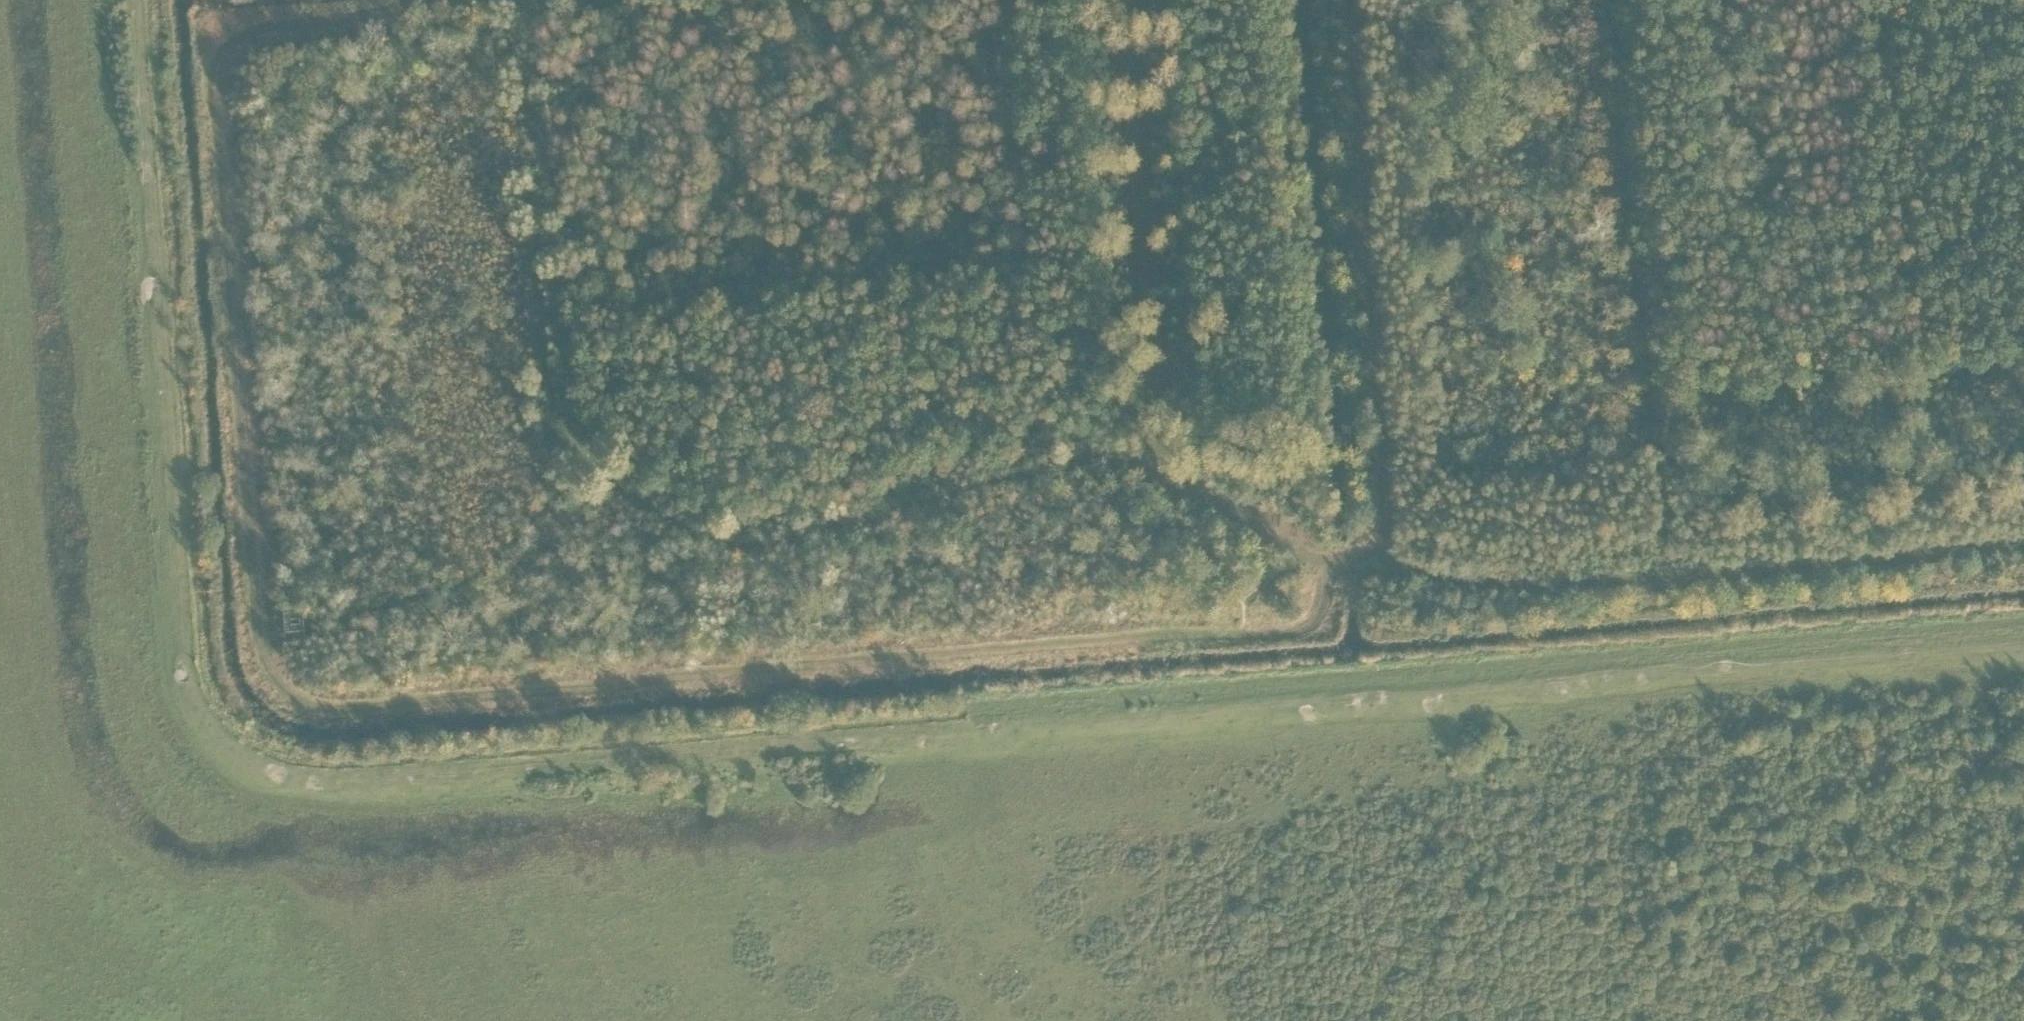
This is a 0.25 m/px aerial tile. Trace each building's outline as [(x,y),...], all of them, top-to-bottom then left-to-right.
[(284,634),(305,633),(304,612),(283,613),(284,634)]
